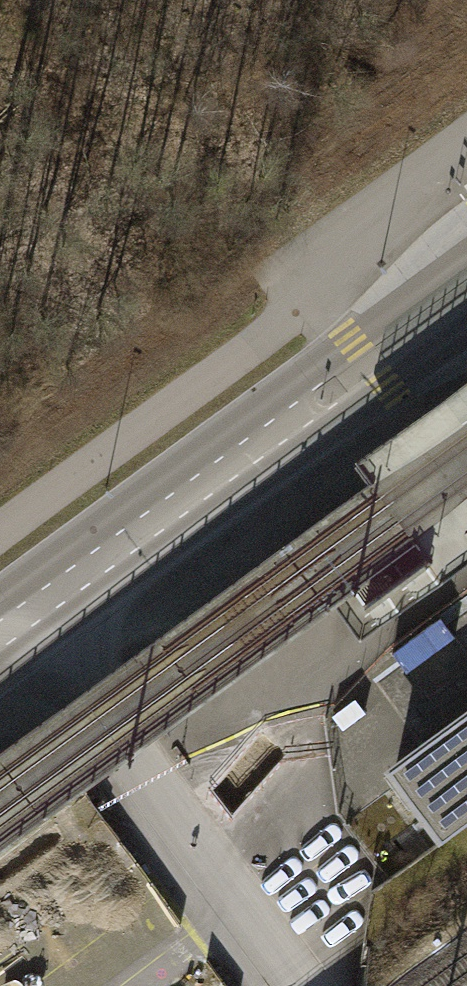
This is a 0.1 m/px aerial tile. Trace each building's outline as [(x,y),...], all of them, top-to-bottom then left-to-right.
[(394,770),(420,804),(445,838),(466,822),(466,716),(394,770)]
